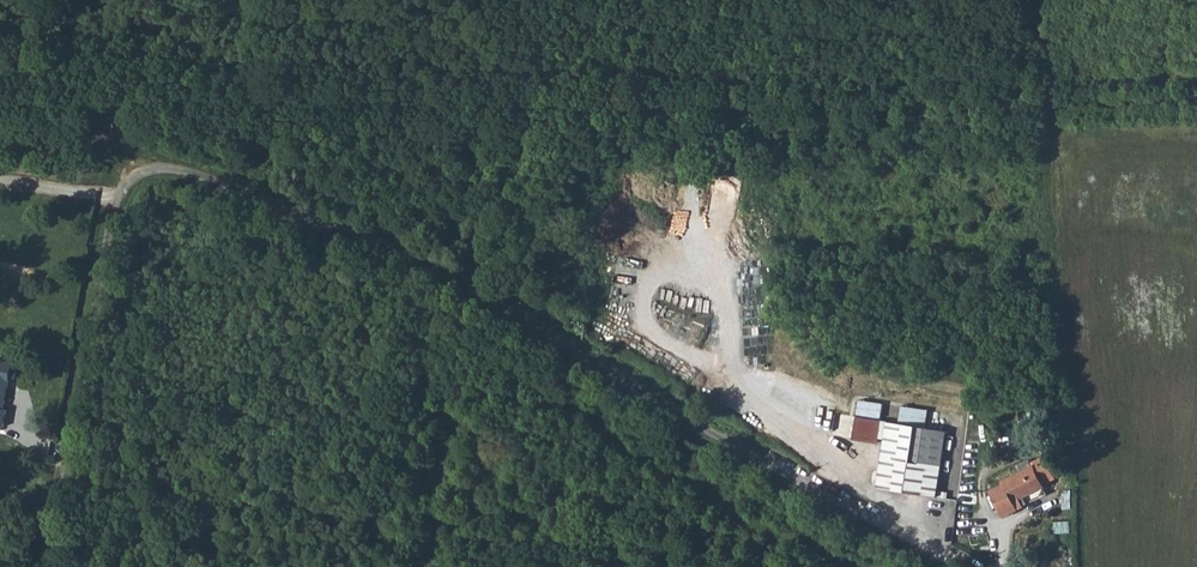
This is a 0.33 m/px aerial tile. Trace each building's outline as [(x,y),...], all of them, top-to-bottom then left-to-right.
[(7,425),(9,408),(4,407),(12,362),(0,360),(0,424),(7,425)] [(879,419),(854,416),(852,435),(876,438),(879,419)] [(886,420),(877,485),(936,495),(946,428),(886,420)] [(1015,499),(1041,487),(1032,467),(1006,478),(1008,482),(992,489),(1004,514),(1018,506),(1015,499)] [(1015,499),(1018,506),(1044,495),(1041,487),(1015,499)]
